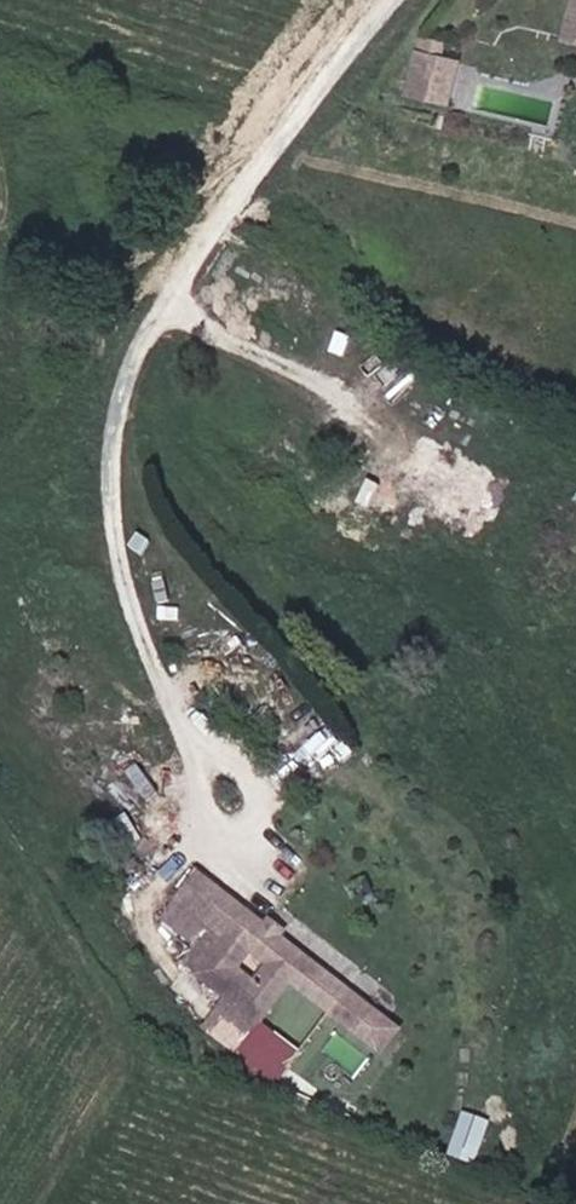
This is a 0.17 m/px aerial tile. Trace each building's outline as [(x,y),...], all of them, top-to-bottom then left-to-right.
[(436,50),(439,37),(428,35),(425,47),(436,50)] [(436,93),(446,53),(436,50),(425,47),(415,88),(436,93)] [(454,98),(464,57),(446,53),(436,93),(454,98)] [(415,398),(428,369),(380,347),(366,376),(415,398)] [(395,1028),(187,874),(165,904),(202,931),(245,950),(264,964),(250,984),(272,1000),(286,980),(380,1049),(395,1028)] [(202,931),(165,904),(155,918),(191,945),(202,931)] [(256,1022),(272,1000),(250,984),(230,969),(245,950),(202,931),(191,945),(177,965),(223,998),(211,1014),(244,1038),(256,1022)] [(285,1069),(297,1052),(256,1022),(244,1038),(285,1069)] [(466,1109),(449,1152),(479,1164),(496,1121),(466,1109)]
